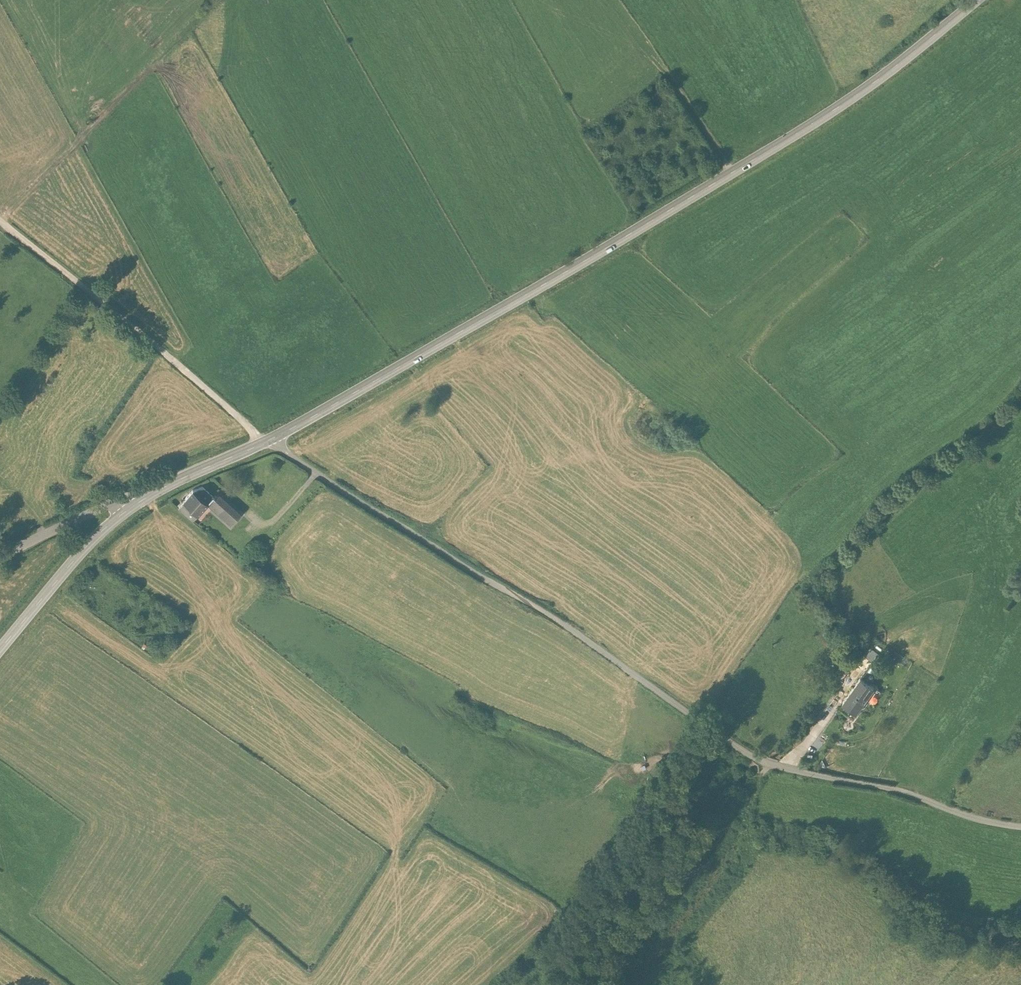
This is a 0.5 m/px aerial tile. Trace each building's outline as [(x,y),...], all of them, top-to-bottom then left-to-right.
[(204,483),(192,485),(178,504),(195,518),(208,502),(214,494),(204,483)] [(242,508),(218,489),(214,494),(208,502),(232,521),(242,508)] [(874,686),(861,677),(844,702),(857,711),(874,686)]
